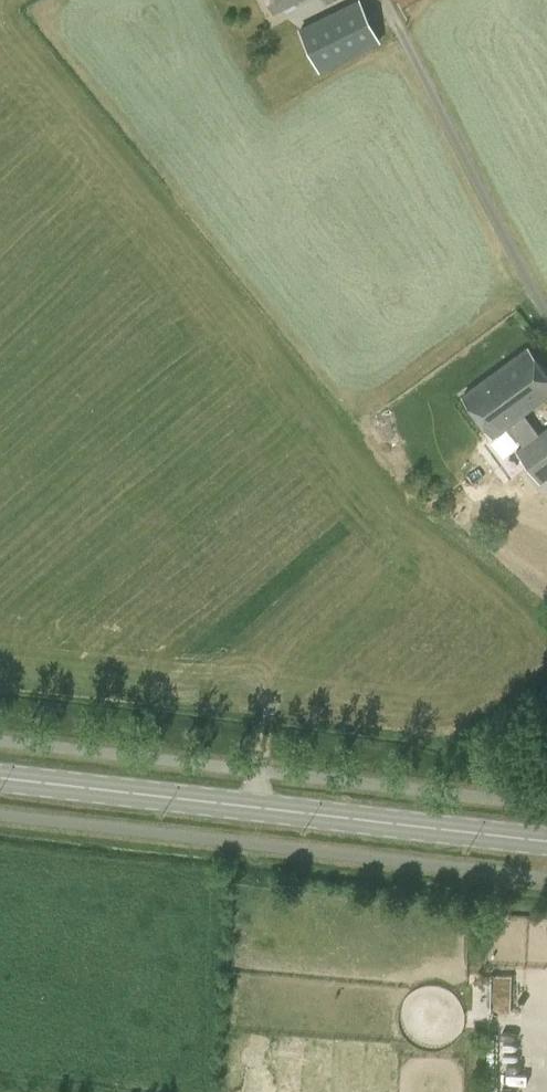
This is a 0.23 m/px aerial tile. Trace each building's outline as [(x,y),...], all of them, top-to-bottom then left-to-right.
[(275,12),(300,0),(269,0),(275,12)] [(379,40),(360,1),(300,30),(319,70),(379,40)] [(537,482),(546,474),(546,424),(535,433),(520,413),(546,394),(546,376),(527,349),(464,395),(492,434),(505,424),(520,445),(513,450),(537,482)]
